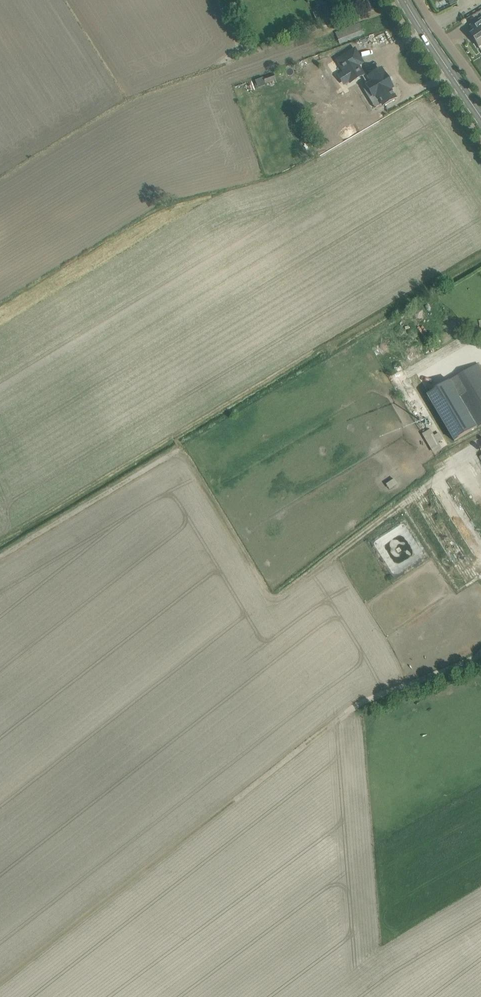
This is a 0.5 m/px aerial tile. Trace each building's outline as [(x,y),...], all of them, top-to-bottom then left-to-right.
[(326,4),(316,8),(321,21),(331,17),(326,4)] [(470,34),(479,47),(480,45),(480,19),(477,22),(470,26),(472,28),(474,32),(470,34)] [(360,23),(351,27),(335,33),(339,43),(364,33),(360,23)] [(357,60),(351,63),(355,72),(362,69),(362,71),(375,65),(370,56),(375,53),(368,39),(351,47),(357,60)] [(382,77),(377,79),(382,89),(389,85),(395,96),(396,96),(397,98),(407,93),(406,91),(407,91),(402,81),(405,80),(396,62),(384,68),(387,73),(381,76),(382,77)] [(426,395),(454,442),(480,426),(480,367),(479,364),(426,395)]
